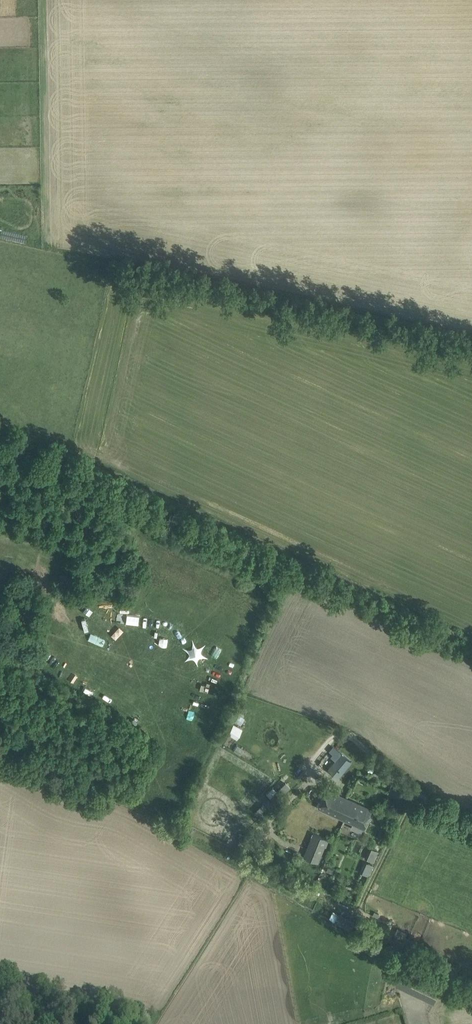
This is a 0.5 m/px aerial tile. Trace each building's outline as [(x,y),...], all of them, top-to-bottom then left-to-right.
[(228,735),(237,740),(243,729),(234,724),(228,735)] [(351,761),(337,750),(333,754),(331,757),(335,760),(328,769),(338,777),(351,761)] [(369,780),(359,775),(356,782),(358,783),(357,786),(365,790),(369,780)] [(285,783),(277,791),(271,798),(275,802),(289,788),(285,783)] [(346,798),(327,789),(318,807),(345,819),(349,811),(341,807),(346,798)] [(346,798),(341,807),(349,811),(345,819),(353,823),(351,828),(361,832),(363,828),(364,828),(372,810),(346,798)] [(313,833),(303,857),(318,863),(328,839),(313,833)] [(365,861),(360,872),(369,876),(374,865),(365,861)] [(339,915),(334,924),(349,932),(354,923),(339,915)] [(401,936),(395,951),(407,957),(411,949),(411,948),(406,945),(408,940),(401,936)] [(420,958),(418,962),(428,966),(429,962),(420,958)] [(443,981),(406,963),(396,984),(433,1002),(443,981)]
